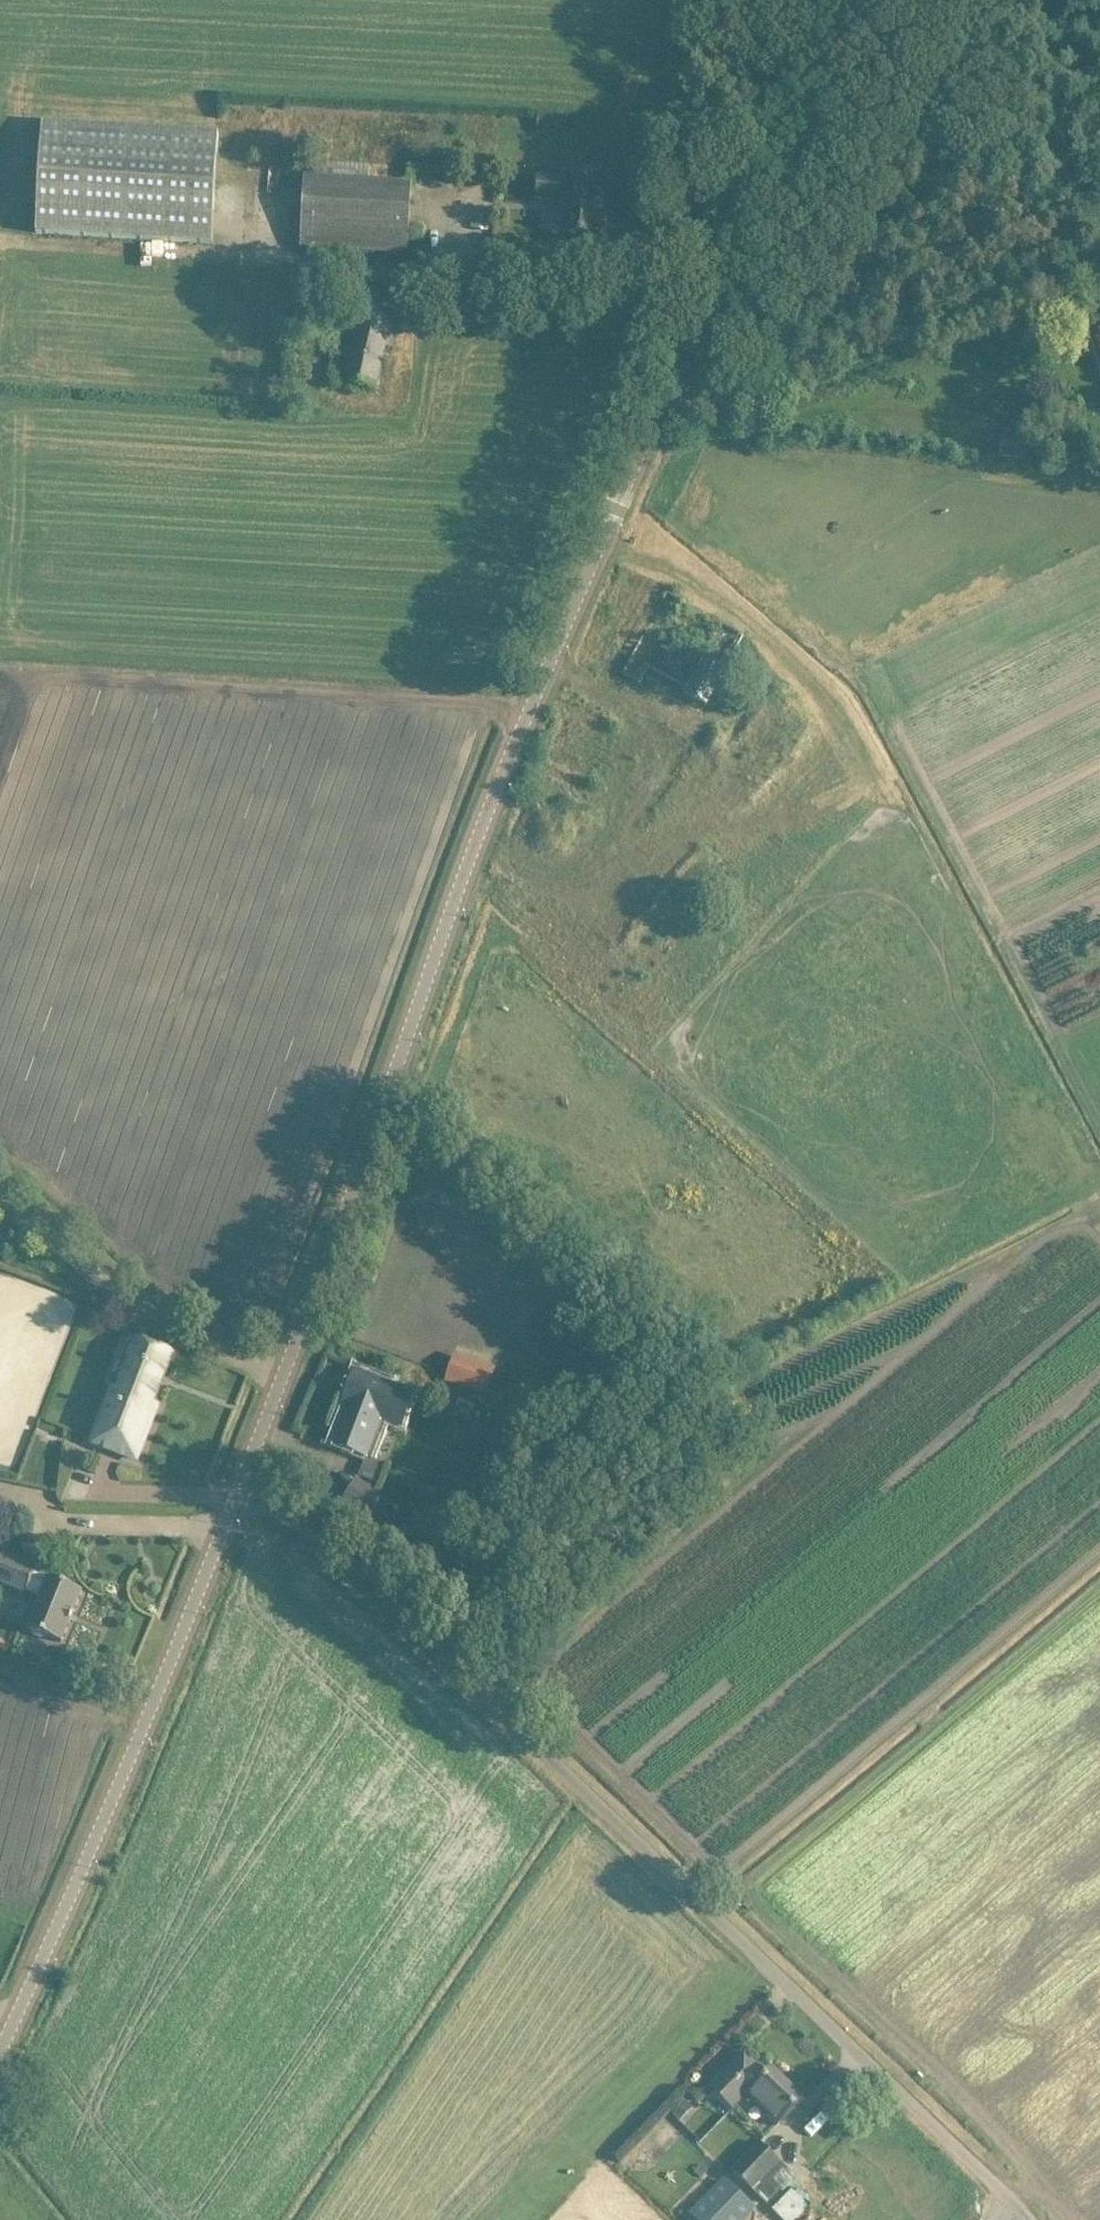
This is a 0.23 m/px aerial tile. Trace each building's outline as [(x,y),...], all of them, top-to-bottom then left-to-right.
[(213,245),(220,134),(43,123),(38,234),(213,245)] [(301,249),(386,254),(408,255),(412,185),(371,183),(372,167),(306,163),(301,249)] [(541,177),(539,202),(565,204),(563,236),(605,238),(606,222),(602,221),(603,201),(607,201),(608,180),(541,177)] [(111,1400),(94,1444),(137,1460),(157,1406),(154,1405),(173,1355),(137,1342),(114,1402),(111,1400)] [(454,1360),(446,1383),(486,1397),(494,1374),(454,1360)] [(347,1407),(333,1445),(366,1458),(381,1419),(403,1427),(414,1394),(407,1391),(408,1388),(403,1386),(402,1389),(377,1380),(356,1372),(343,1405),(347,1407)] [(356,1479),(343,1501),(366,1515),(379,1493),(356,1479)] [(423,1499),(415,1519),(430,1524),(437,1504),(423,1499)] [(43,1592),(28,1629),(31,1631),(33,1635),(41,1639),(46,1637),(62,1643),(83,1592),(48,1578),(48,1580),(35,1575),(38,1569),(0,1554),(0,1583),(28,1594),(30,1587),(43,1592)] [(71,1697),(76,1685),(64,1680),(59,1692),(71,1697)] [(774,2070),(769,2076),(745,2053),(712,2088),(734,2109),(746,2097),(749,2099),(775,2072),(774,2070)] [(804,2100),(775,2072),(749,2099),(778,2127),(804,2100)] [(684,2101),(672,2113),(680,2120),(692,2108),(684,2101)] [(760,2142),(732,2171),(764,2201),(767,2204),(794,2175),(760,2142)] [(692,2215),(696,2219),(743,2219),(756,2207),(727,2179),(692,2215)] [(787,2210),(797,2219),(815,2219),(826,2208),(808,2189),(787,2210)]
